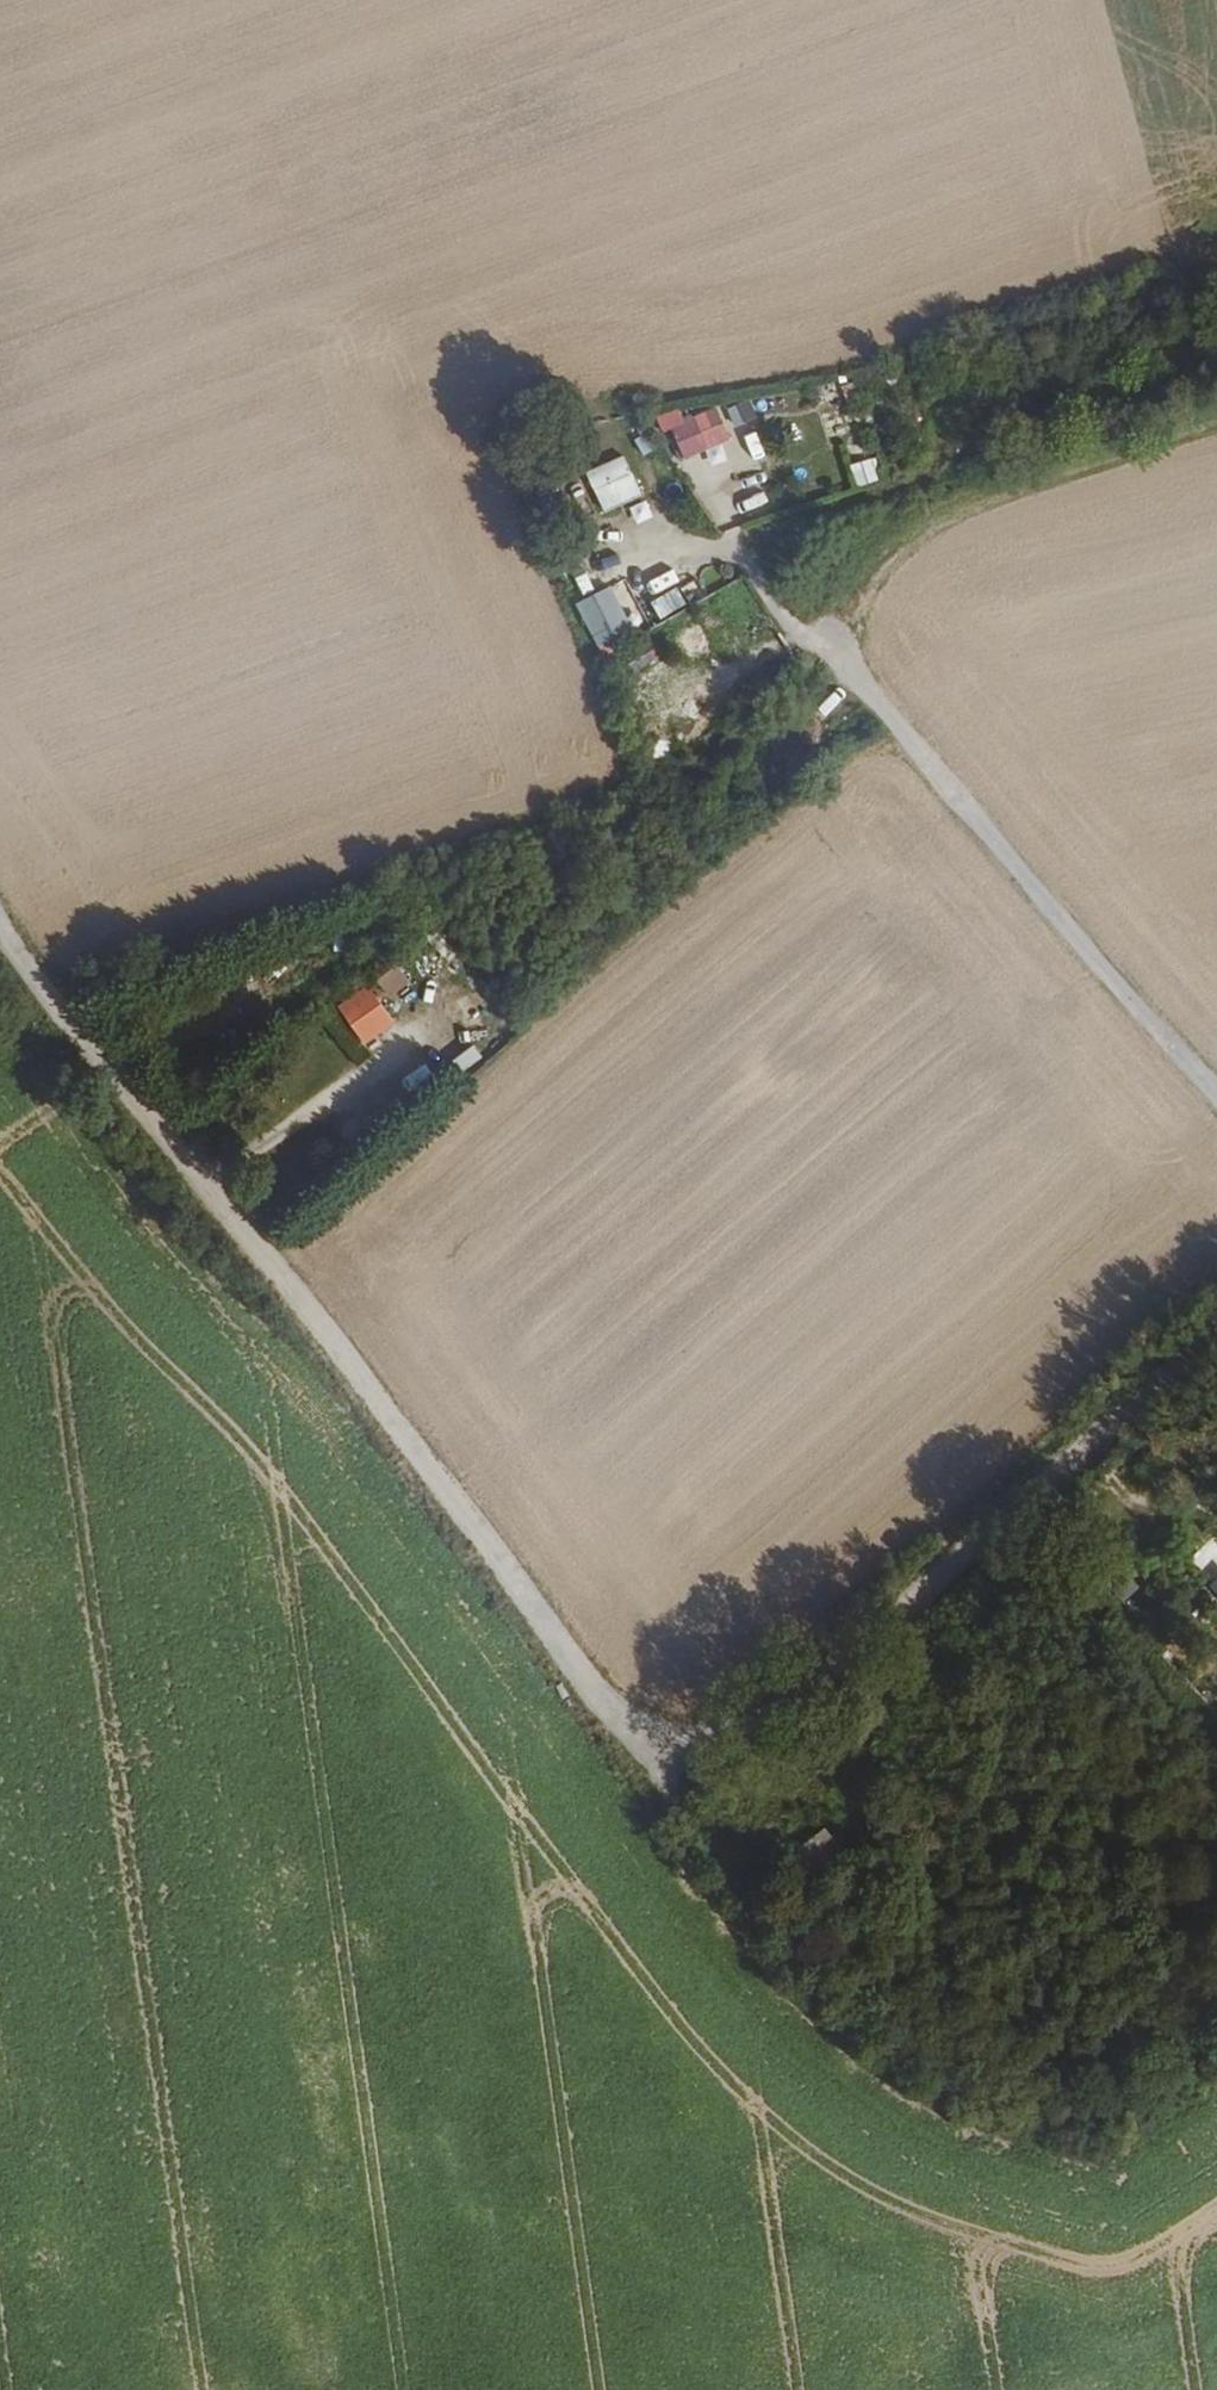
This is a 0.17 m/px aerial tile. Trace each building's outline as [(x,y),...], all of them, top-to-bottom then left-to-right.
[(725,409),(733,426),(755,417),(748,399),(725,409)] [(661,436),(669,433),(680,460),(729,440),(715,406),(681,420),(676,407),(653,417),(661,436)] [(640,489),(654,482),(639,451),(625,458),(640,489)] [(601,512),(639,496),(621,455),(584,471),(601,512)] [(854,486),(877,482),(872,459),(850,463),(854,486)] [(574,601),(591,646),(629,632),(612,587),(574,601)] [(658,619),(685,604),(676,588),(649,602),(658,619)] [(660,723),(700,699),(681,668),(641,691),(660,723)] [(373,981),(387,999),(408,983),(394,965),(373,981)] [(366,985),(334,1006),(360,1046),(392,1024),(366,985)] [(1195,1522),(1173,1542),(1214,1590),(1216,1588),(1216,1546),(1195,1522)] [(1137,1588),(1124,1573),(1107,1586),(1121,1602),(1137,1588)] [(853,1862),(821,1826),(791,1851),(824,1887),(853,1862)]
